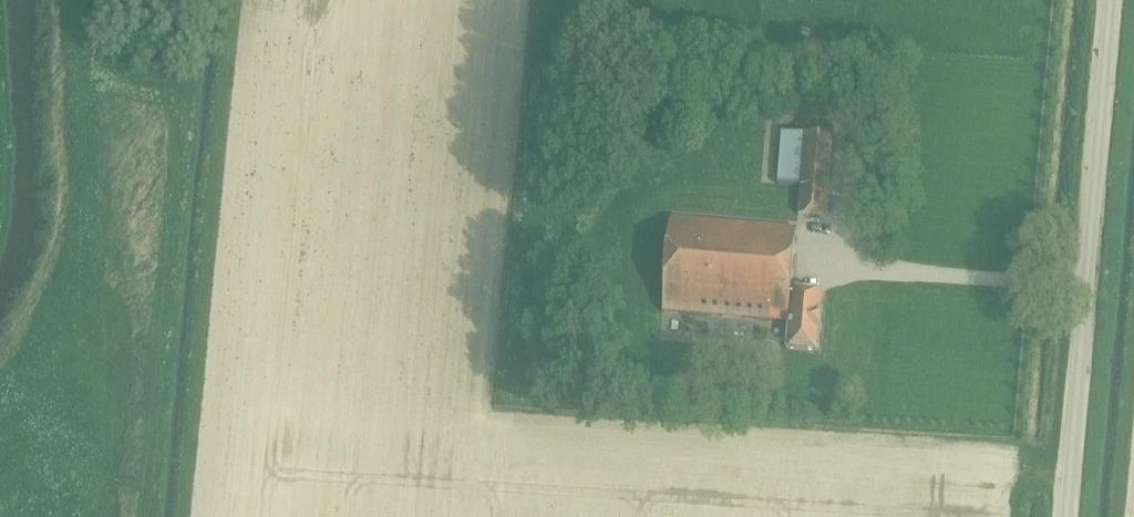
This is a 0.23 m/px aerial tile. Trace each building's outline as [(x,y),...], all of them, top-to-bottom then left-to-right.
[(798,217),(828,219),(834,138),(781,134),(777,186),(801,187),(798,217)] [(790,322),(788,350),(820,352),(825,295),(792,292),(797,229),(673,219),(665,311),(790,322)]
